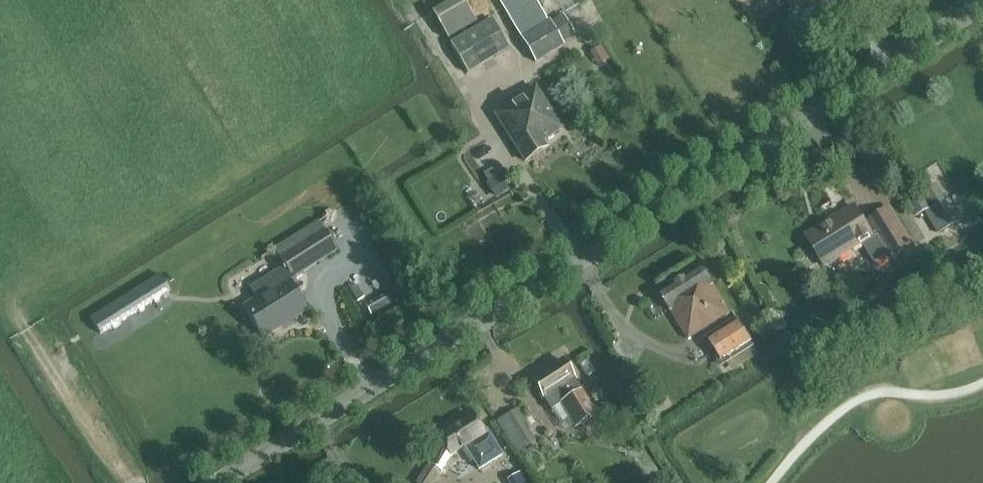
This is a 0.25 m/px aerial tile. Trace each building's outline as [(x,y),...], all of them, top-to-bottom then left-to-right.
[(476,22),(463,0),(454,0),(432,13),(448,38),(476,22)] [(520,35),(536,63),(563,46),(561,43),(575,35),(563,15),(549,23),(536,0),(499,0),(520,35)] [(467,73),(510,48),(493,19),(451,44),(467,73)] [(561,129),(536,88),(495,114),(525,161),(546,148),(542,141),(561,129)] [(498,200),(511,192),(501,177),(488,185),(498,200)] [(933,208),(945,201),(946,200),(936,182),(922,190),(933,208)] [(911,208),(917,217),(930,209),(924,200),(911,208)] [(959,223),(945,201),(933,208),(925,213),(939,235),(959,223)] [(826,268),(874,238),(855,206),(806,236),(826,268)] [(892,262),(913,247),(890,209),(869,222),(878,238),(865,247),(875,263),(887,256),(892,262)] [(301,236),(319,264),(337,252),(323,230),(320,224),(301,236)] [(762,238),(765,243),(771,241),(768,235),(762,238)] [(276,252),(287,269),(251,291),(256,298),(243,306),(264,338),(307,310),(289,282),(305,272),(288,244),(276,252)] [(661,294),(690,340),(731,314),(703,268),(661,294)] [(161,275),(91,319),(100,334),(170,290),(161,276),(161,275)] [(357,301),(364,297),(358,286),(351,290),(357,301)] [(372,317),(390,307),(384,296),(366,307),(372,317)] [(723,363),(754,344),(739,322),(709,341),(723,363)] [(532,379),(545,399),(552,410),(561,404),(576,429),(597,415),(563,360),(532,379)] [(603,390),(597,394),(602,402),(609,398),(603,390)] [(505,415),(525,448),(536,442),(516,409),(505,415)] [(421,482),(435,482),(440,475),(443,476),(454,457),(452,456),(467,447),(480,469),(502,456),(487,431),(483,433),(473,416),(439,437),(442,442),(431,467),(421,482)] [(523,471),(509,479),(512,482),(530,482),(523,471)]
